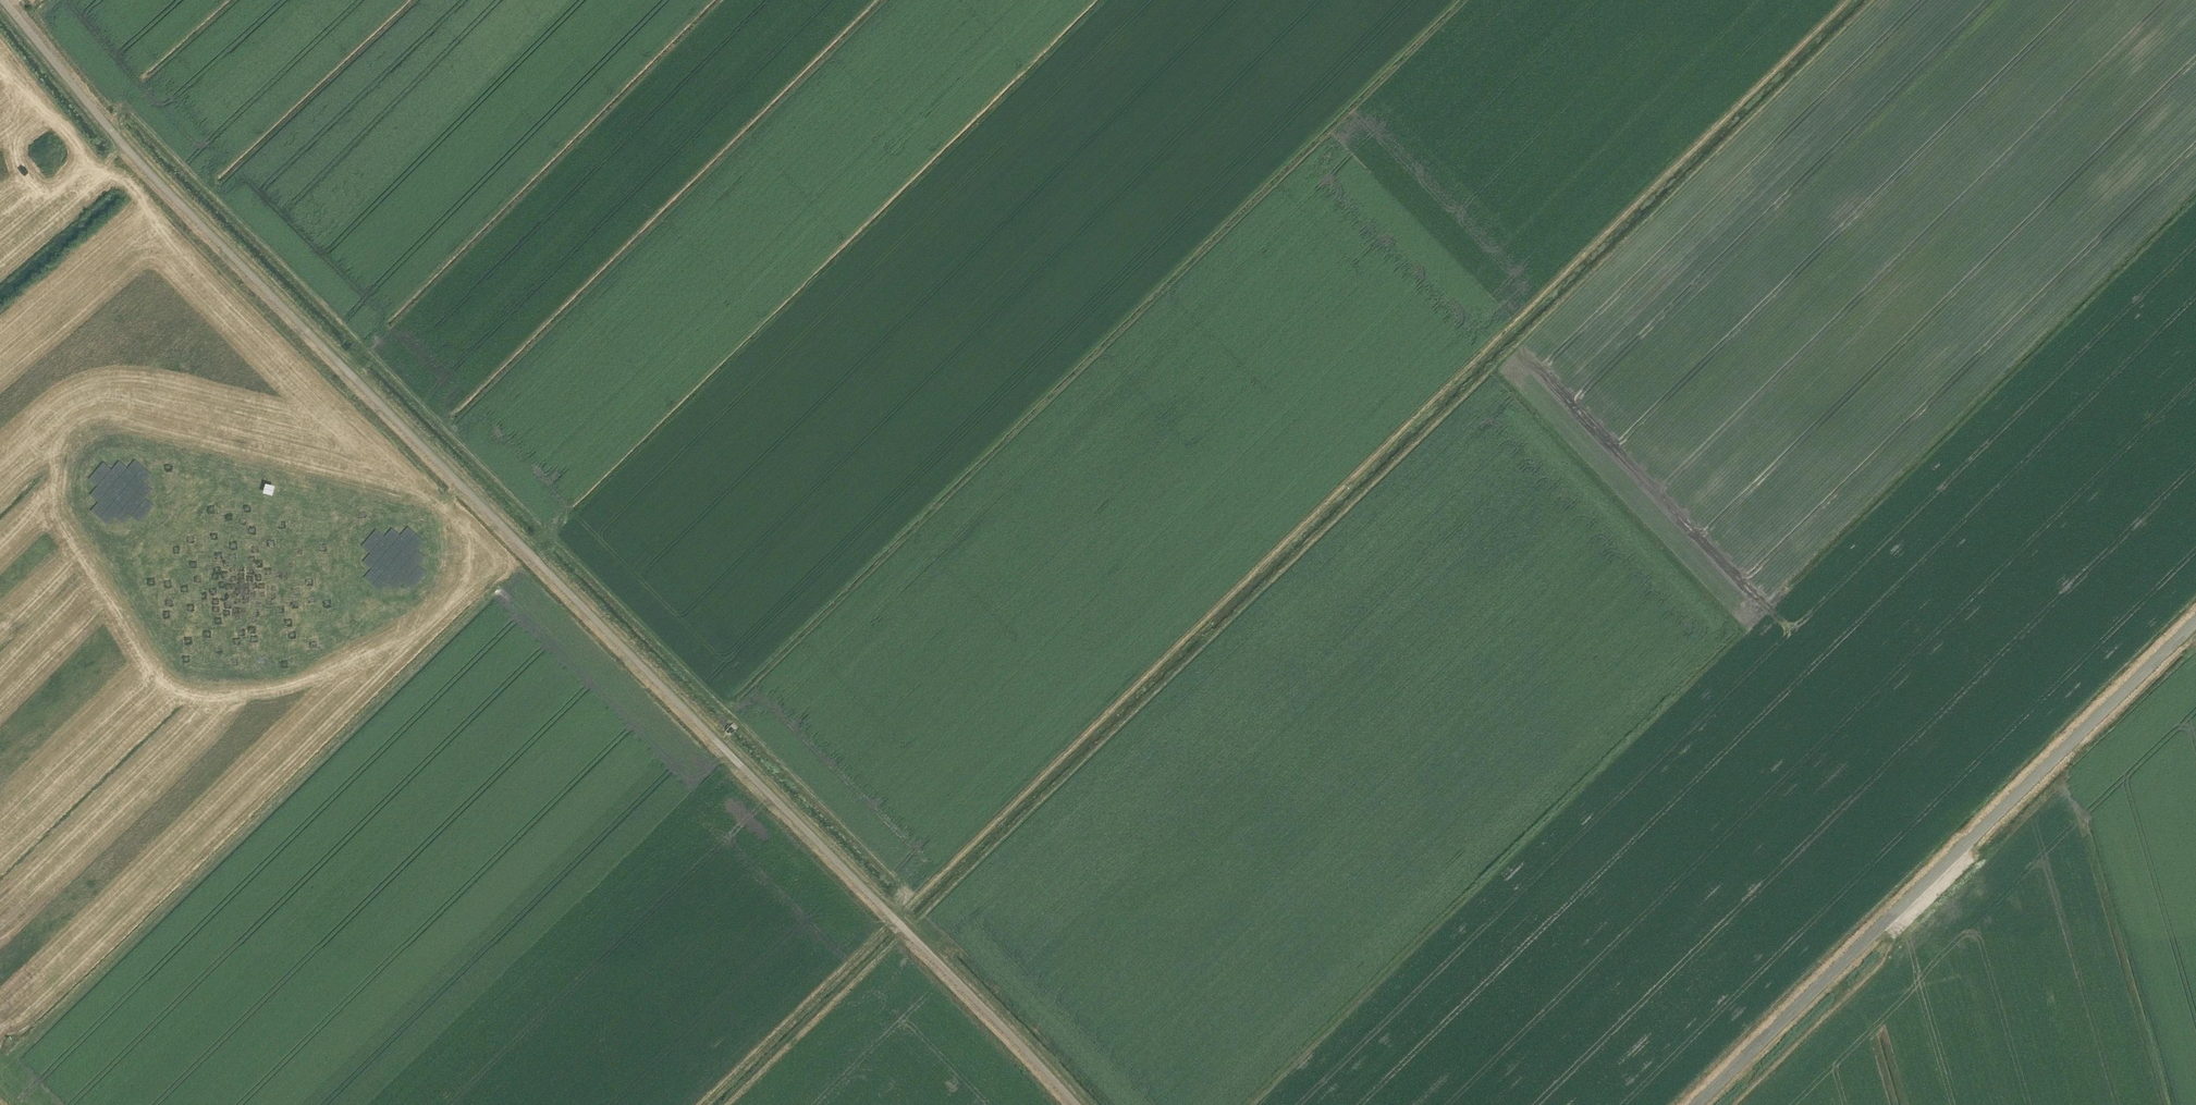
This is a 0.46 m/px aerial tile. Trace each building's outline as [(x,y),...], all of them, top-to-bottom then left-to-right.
[(152,474),(135,459),(127,467),(119,460),(111,469),(103,461),(88,478),(97,486),(89,494),(98,501),(91,510),(108,524),(115,516),(123,523),(131,515),(139,522),(154,505),(145,498),(153,489),(144,482),(152,474)] [(275,483),(265,481),(263,490),(272,493),(275,483)] [(371,568),(363,577),(380,592),(388,583),(396,590),(404,582),(412,589),(427,572),(418,565),(426,556),(417,549),(424,541),(407,526),(400,534),(392,527),(384,536),(376,528),(361,545),(370,553),(362,561),(371,568)]
